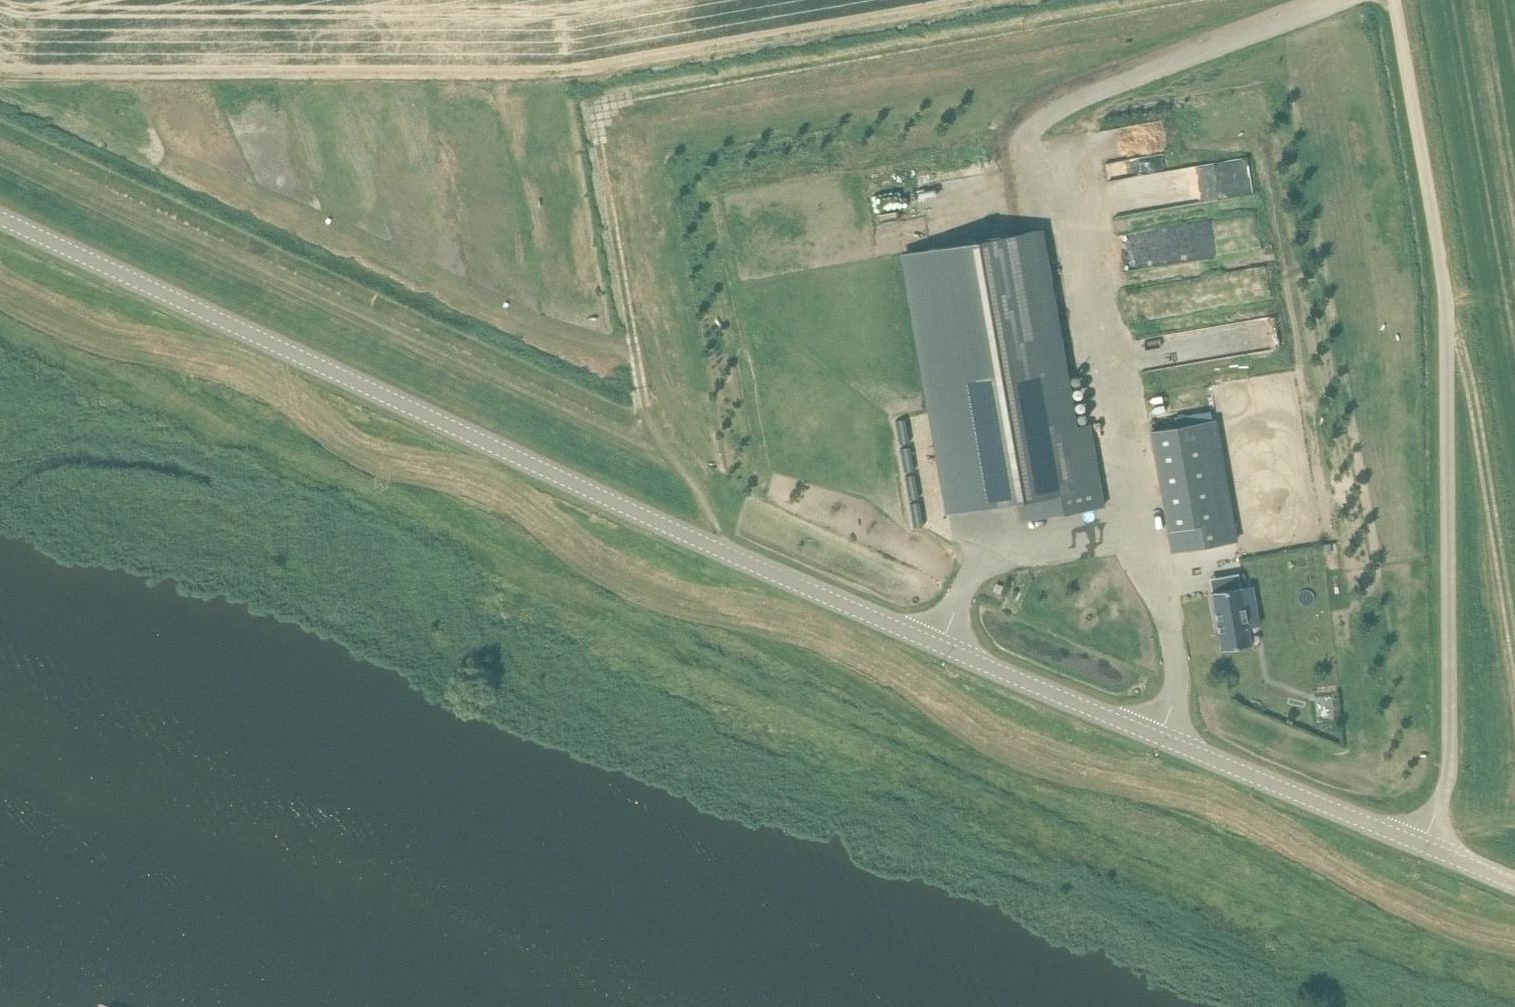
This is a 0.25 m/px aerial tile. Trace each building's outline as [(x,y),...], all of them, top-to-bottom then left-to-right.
[(904,254),(949,512),(1018,500),(1022,520),(1104,506),(1089,424),(1073,427),(1039,231),(904,254)] [(1173,552),(1236,541),(1215,420),(1152,431),(1173,552)] [(1241,587),(1219,591),(1221,603),(1216,604),(1215,604),(1214,604),(1222,649),(1221,650),(1252,645),(1252,644),(1250,644),(1244,609),(1255,607),(1252,586),(1242,588),(1241,587)]
